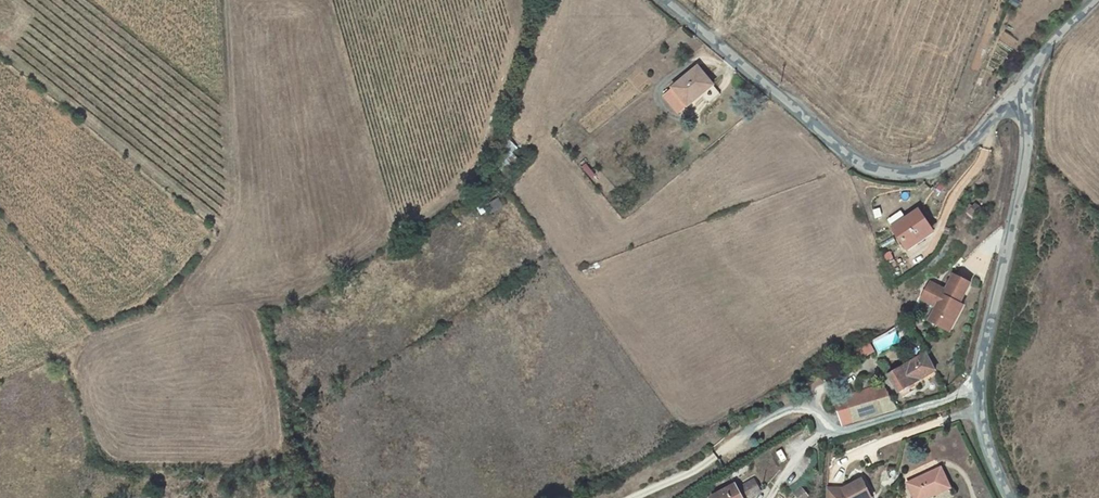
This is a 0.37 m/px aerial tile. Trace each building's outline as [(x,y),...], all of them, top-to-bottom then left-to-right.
[(672,87),(688,106),(701,95),(702,96),(715,86),(698,66),(672,87)] [(702,96),(708,103),(721,93),(715,86),(702,96)] [(663,95),(679,113),(688,106),(672,87),(663,95)] [(970,205),(967,208),(970,211),(968,213),(975,218),(982,210),(976,205),(973,207),(970,205)] [(891,225),(909,249),(933,231),(916,207),(891,225)] [(933,313),(950,322),(960,303),(970,282),(953,274),(947,286),(949,287),(947,290),(945,289),(930,281),(921,298),(937,306),(933,313)] [(929,321),(950,331),(964,305),(960,303),(950,322),(933,313),(929,321)] [(869,343),(855,351),(860,360),(874,352),(869,343)] [(935,370),(929,354),(888,372),(896,389),(924,376),(924,375),(935,370)] [(836,399),(843,425),(896,409),(884,384),(836,399)] [(907,482),(915,497),(924,497),(950,485),(941,465),(907,482)] [(826,487),(826,497),(870,497),(873,496),(861,477),(846,485),(847,488),(844,490),(843,487),(826,487)] [(713,497),(746,497),(760,489),(754,478),(739,486),(736,481),(711,495),(713,497)] [(798,497),(804,497),(808,495),(802,487),(794,493),(798,497)]
